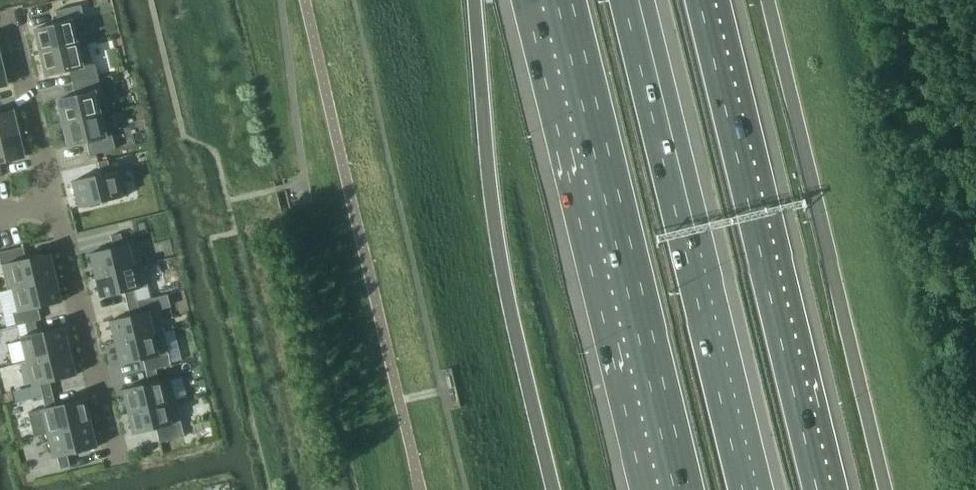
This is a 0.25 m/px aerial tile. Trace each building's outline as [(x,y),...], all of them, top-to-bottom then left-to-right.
[(80,6),(80,5),(54,11),(54,12),(57,24),(81,19),(83,19),(80,6)] [(86,42),(81,19),(57,24),(33,30),(33,31),(39,53),(86,42)] [(91,65),(86,42),(39,53),(39,54),(44,76),(69,70),(91,65)] [(94,65),(94,64),(91,65),(69,70),(69,71),(72,83),(97,77),(94,65)] [(97,79),(97,77),(72,83),(72,85),(75,96),(100,90),(97,79)] [(101,92),(100,90),(75,96),(56,101),(62,124),(106,113),(101,92)] [(12,112),(0,114),(0,139),(17,135),(12,112)] [(111,136),(106,113),(62,124),(67,147),(86,143),(111,136)] [(17,135),(0,139),(0,163),(23,158),(17,135)] [(112,138),(111,136),(86,143),(86,145),(89,156),(115,150),(112,138)] [(107,160),(97,163),(100,175),(110,172),(107,160)] [(119,170),(110,172),(100,175),(71,182),(77,208),(125,197),(119,170)] [(122,246),(120,234),(110,236),(113,248),(122,246)] [(137,242),(122,246),(113,248),(88,254),(93,276),(142,264),(137,242)] [(0,265),(25,259),(22,247),(0,252),(0,264),(0,265)] [(49,253),(25,259),(0,265),(6,289),(11,288),(54,278),(49,253)] [(147,286),(142,264),(93,276),(99,298),(123,292),(133,290),(147,286)] [(60,302),(54,278),(11,288),(16,312),(36,307),(37,308),(60,302)] [(136,302),(133,290),(123,292),(126,304),(136,302)] [(139,314),(136,302),(126,304),(129,316),(139,314)] [(40,320),(37,308),(36,307),(16,312),(12,313),(15,326),(24,324),(34,321),(40,320)] [(156,309),(139,314),(129,316),(108,321),(113,343),(162,332),(156,309)] [(37,333),(34,321),(24,324),(27,335),(37,333)] [(62,327),(37,333),(27,335),(19,337),(25,362),(68,351),(62,327)] [(167,354),(162,332),(113,343),(118,365),(142,360),(167,354)] [(74,376),(68,351),(25,362),(30,386),(39,384),(48,382),(74,376)] [(170,366),(167,354),(142,360),(145,372),(154,369),(170,366)] [(157,381),(154,369),(145,372),(148,383),(157,381)] [(169,378),(157,381),(148,383),(121,390),(126,412),(174,401),(169,378)] [(51,394),(48,382),(39,384),(42,396),(51,394)] [(54,406),(51,394),(42,396),(44,408),(54,406)] [(44,408),(28,412),(33,437),(46,434),(89,423),(84,399),(54,406),(44,408)] [(180,423),(174,401),(126,412),(131,434),(155,429),(180,423)] [(95,448),(89,423),(46,434),(51,458),(56,457),(66,455),(95,448)] [(183,436),(180,423),(155,429),(158,442),(183,436)] [(69,467),(66,455),(56,457),(59,469),(69,467)]
